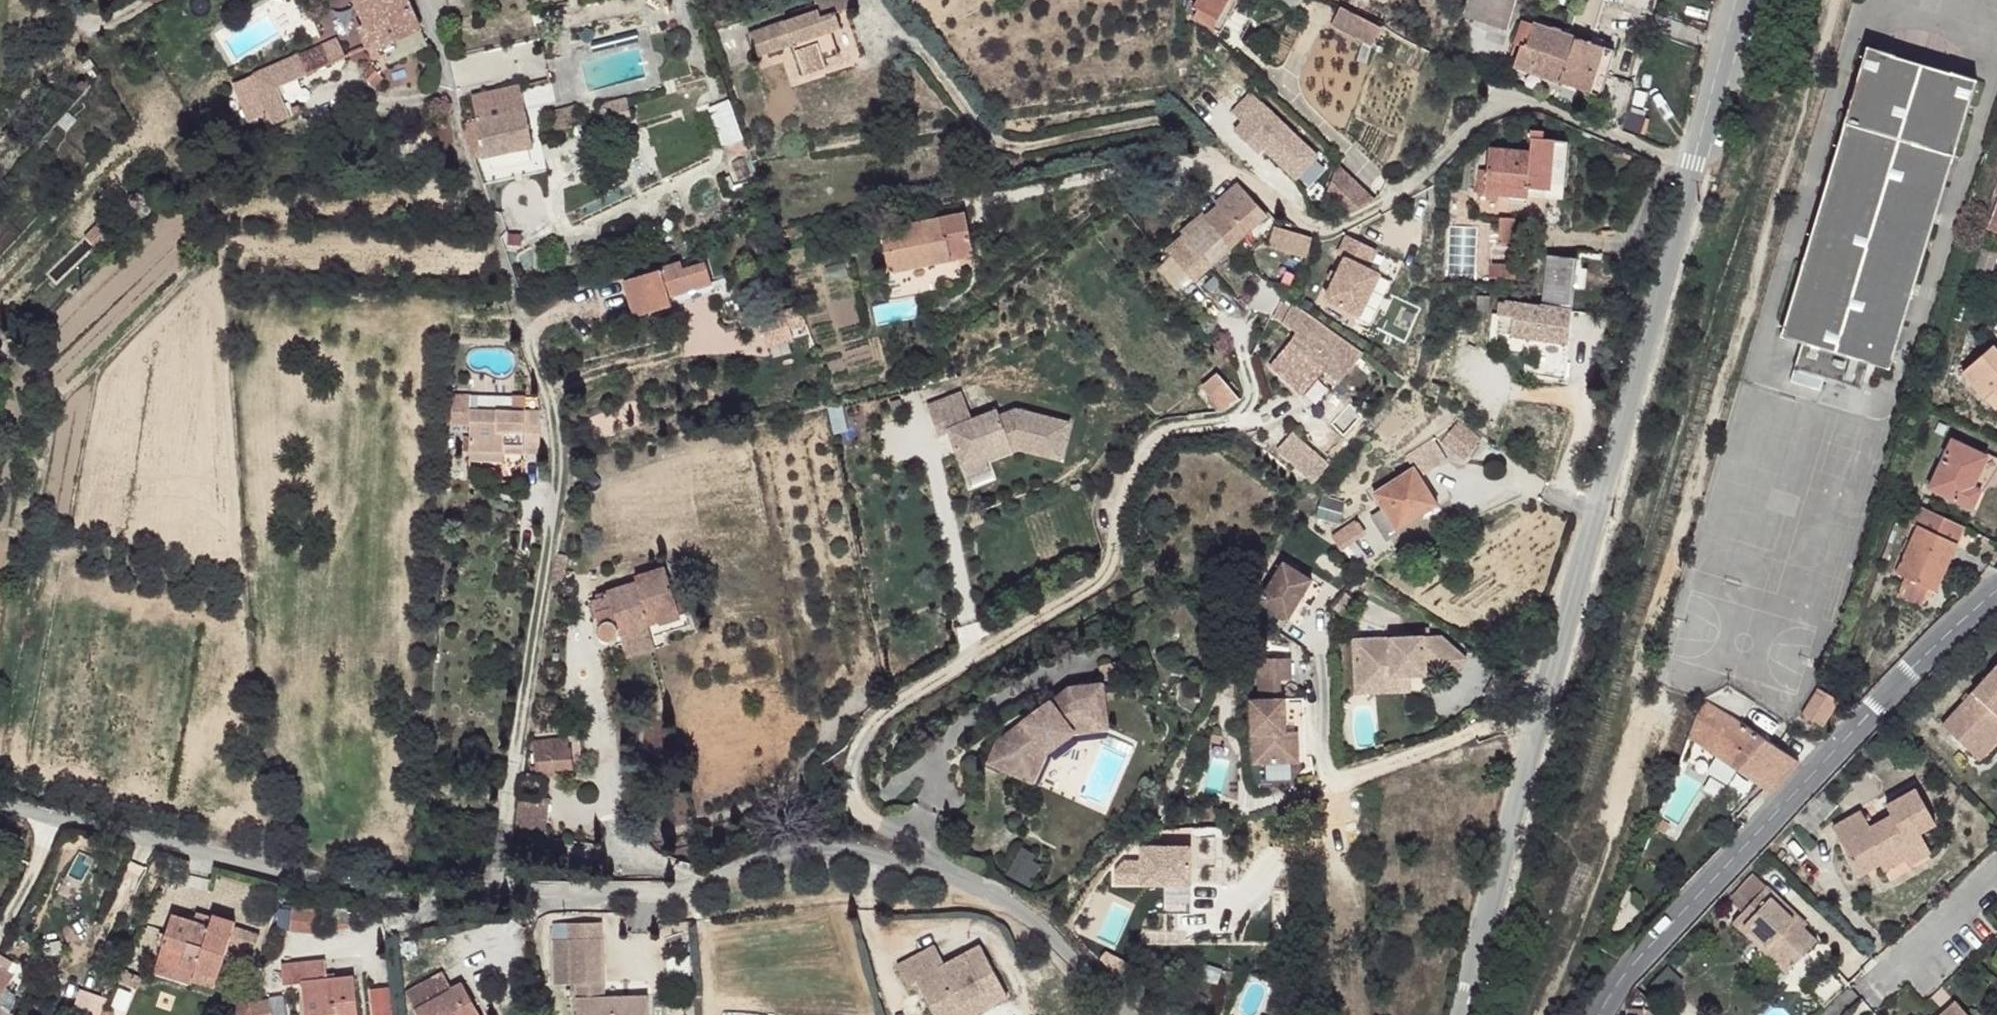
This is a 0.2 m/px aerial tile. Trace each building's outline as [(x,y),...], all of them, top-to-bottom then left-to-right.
[(370,26),(372,31),(366,35),(377,60),(402,50),(398,41),(423,28),(411,0),(358,0),(370,26)] [(754,31),(763,56),(796,46),(807,74),(830,66),(828,58),(843,53),(836,30),(846,28),(840,11),(858,6),(856,0),(819,0),(820,3),(809,6),(810,13),(754,31)] [(1195,5),(1199,7),(1194,16),(1216,27),(1221,30),(1237,0),(1198,0),(1195,5)] [(1303,10),(1308,0),(1283,0),(1303,10)] [(1493,2),(1501,4),(1499,10),(1508,13),(1513,0),(1493,0),(1493,2)] [(1501,4),(1493,2),(1486,21),(1504,27),(1508,13),(1499,10),(1501,4)] [(1389,30),(1348,10),(1340,24),(1380,45),(1389,30)] [(299,31),(297,18),(277,20),(278,33),(299,31)] [(1562,35),(1533,24),(1526,46),(1521,43),(1515,63),(1598,97),(1606,76),(1614,56),(1562,35)] [(364,28),(366,35),(372,31),(370,26),(364,28)] [(344,58),(336,37),(232,84),(254,131),(288,118),(276,87),(344,58)] [(1891,55),(1866,48),(1781,337),(1801,344),(1795,371),(1861,390),(1869,363),(1891,370),(1977,80),(1950,73),(1944,96),(1885,78),(1891,55)] [(1950,73),(1891,55),(1885,78),(1944,96),(1950,73)] [(500,88),(507,112),(526,106),(523,92),(514,94),(512,84),(500,88)] [(474,94),(481,118),(507,112),(500,88),(474,94)] [(1320,156),(1249,92),(1231,112),(1242,121),(1233,131),(1258,155),(1264,150),(1296,182),(1320,156)] [(629,96),(603,102),(608,119),(635,111),(629,96)] [(725,142),(742,137),(729,98),(713,103),(725,142)] [(481,118),(469,120),(475,151),(483,149),(485,157),(536,144),(531,120),(529,106),(526,106),(507,112),(481,118)] [(438,125),(392,130),(393,156),(439,152),(438,125)] [(1543,128),(1529,128),(1529,139),(1541,141),(1543,128)] [(1527,155),(1487,152),(1485,175),(1484,195),(1526,198),(1526,190),(1548,191),(1551,141),(1541,141),(1529,139),(1527,155)] [(1566,142),(1551,141),(1548,191),(1526,190),(1526,198),(1562,201),(1566,142)] [(483,149),(475,151),(477,158),(485,157),(483,149)] [(1381,192),(1338,163),(1335,195),(1352,209),(1381,192)] [(1119,169),(1110,173),(1119,188),(1127,183),(1119,169)] [(1217,205),(1206,213),(1234,244),(1269,214),(1238,181),(1214,203),(1217,205)] [(139,191),(134,190),(129,195),(129,201),(132,205),(135,207),(141,205),(145,201),(144,195),(139,191)] [(968,210),(942,214),(944,233),(950,232),(953,248),(973,244),(968,210)] [(1206,213),(1203,211),(1183,230),(1185,233),(1212,263),(1234,244),(1206,213)] [(942,214),(882,227),(888,251),(893,250),(897,270),(955,259),(953,248),(950,232),(944,233),(942,214)] [(1515,244),(1513,216),(1496,217),(1497,245),(1515,244)] [(103,234),(97,226),(87,235),(96,242),(103,234)] [(1314,235),(1277,226),(1274,240),(1310,251),(1314,235)] [(1212,263),(1185,233),(1168,246),(1196,276),(1212,263)] [(1361,234),(1350,252),(1356,256),(1333,294),(1365,313),(1388,275),(1377,268),(1388,251),(1361,234)] [(973,244),(953,248),(955,259),(976,254),(973,244)] [(1575,255),(1546,253),(1542,304),(1570,306),(1575,255)] [(1512,261),(1488,258),(1484,294),(1510,296),(1512,261)] [(679,263),(622,282),(634,319),(672,307),(668,298),(710,283),(704,265),(683,271),(679,263)] [(668,298),(672,307),(713,293),(710,283),(668,298)] [(1193,298),(1186,290),(1180,296),(1187,303),(1193,298)] [(1542,304),(1503,300),(1500,334),(1541,337),(1540,354),(1566,357),(1570,306),(1542,304)] [(1365,354),(1298,301),(1283,321),(1298,331),(1291,340),(1311,356),(1324,368),(1342,380),(1365,354)] [(760,318),(765,336),(807,321),(801,302),(760,318)] [(1311,356),(1291,340),(1273,365),(1293,383),(1311,356)] [(1960,377),(1992,413),(1996,408),(1996,359),(1989,350),(1960,377)] [(1324,368),(1311,356),(1293,383),(1304,392),(1324,368)] [(1256,367),(1240,358),(1234,369),(1249,379),(1256,367)] [(1237,398),(1216,371),(1201,384),(1222,409),(1237,398)] [(961,391),(927,404),(937,431),(949,427),(962,461),(1010,443),(1012,449),(1020,446),(1060,456),(1069,421),(1015,408),(999,414),(996,407),(971,417),(961,391)] [(538,399),(451,395),(450,426),(467,427),(469,462),(504,464),(504,453),(539,454),(538,399)] [(1473,432),(1448,415),(1437,429),(1444,434),(1438,442),(1457,454),(1473,432)] [(1414,464),(1374,492),(1385,508),(1374,515),(1388,537),(1400,528),(1421,514),(1417,507),(1435,493),(1421,473),(1447,455),(1438,442),(1432,433),(1405,451),(1414,464)] [(1988,456),(1952,440),(1943,461),(1938,472),(1930,490),(1974,509),(1982,491),(1975,487),(1988,456)] [(1010,443),(962,461),(966,473),(990,465),(987,459),(1012,449),(1010,443)] [(1996,459),(1988,456),(1975,487),(1982,491),(1996,459)] [(1435,493),(1417,507),(1421,514),(1440,500),(1435,493)] [(1966,528),(1920,506),(1912,524),(1919,528),(1898,573),(1911,580),(1930,589),(1932,590),(1947,558),(1951,561),(1966,528)] [(1140,521),(1145,532),(1153,526),(1148,516),(1140,521)] [(1368,530),(1360,520),(1343,535),(1351,543),(1368,530)] [(1951,561),(1947,558),(1932,590),(1937,592),(1951,561)] [(1309,579),(1281,560),(1256,599),(1259,602),(1251,613),(1276,630),(1284,618),(1309,579)] [(1930,589),(1911,580),(1902,598),(1922,607),(1930,589)] [(667,584),(636,591),(639,599),(649,641),(685,631),(680,609),(675,610),(667,584)] [(1344,590),(1330,604),(1340,614),(1354,601),(1344,590)] [(639,599),(605,608),(612,640),(614,649),(649,641),(639,599)] [(597,614),(594,616),(601,642),(603,640),(608,639),(612,640),(605,608),(596,609),(597,614)] [(1438,637),(1358,641),(1358,658),(1351,657),(1352,685),(1406,683),(1406,677),(1422,676),(1422,666),(1442,666),(1451,675),(1465,661),(1438,637)] [(613,651),(614,649),(612,640),(608,639),(603,640),(601,642),(599,646),(600,649),(601,652),(605,654),(608,654),(611,653),(613,651)] [(1247,700),(1249,764),(1295,762),(1293,732),(1281,732),(1281,699),(1277,699),(1276,681),(1286,680),(1285,658),(1246,659),(1247,700)] [(1934,728),(1966,757),(1996,725),(1996,722),(1993,718),(1996,714),(1996,667),(1994,664),(1934,728)] [(1071,685),(1012,728),(1023,743),(1010,771),(1034,781),(1055,733),(1074,719),(1104,715),(1101,682),(1071,685)] [(1406,683),(1352,685),(1353,693),(1407,692),(1406,683)] [(1728,686),(1703,699),(1733,716),(1746,725),(1761,703),(1728,686)] [(1819,688),(1802,714),(1823,727),(1840,702),(1819,688)] [(1733,716),(1703,699),(1689,740),(1770,793),(1799,761),(1746,725),(1733,716)] [(1966,757),(1971,764),(1996,735),(1996,725),(1966,757)] [(989,762),(1010,771),(1023,743),(1012,728),(999,738),(989,762)] [(549,738),(531,736),(532,752),(549,752),(549,738)] [(564,738),(549,738),(549,752),(550,766),(565,766),(566,747),(564,748),(564,738)] [(549,752),(532,752),(532,771),(550,771),(550,766),(549,752)] [(1853,811),(1827,826),(1857,874),(1875,863),(1916,839),(1913,834),(1932,822),(1910,789),(1879,807),(1883,814),(1865,825),(1853,811)] [(1875,863),(1878,871),(1880,869),(1899,858),(1905,863),(1925,852),(1916,839),(1875,863)] [(1764,889),(1734,921),(1763,949),(1759,954),(1783,976),(1817,937),(1804,926),(1785,909),(1764,889)] [(308,928),(312,904),(292,901),(289,925),(308,928)] [(1789,904),(1785,909),(1804,926),(1809,922),(1789,904)] [(173,923),(163,967),(201,977),(200,985),(220,990),(228,959),(235,931),(236,928),(214,921),(211,932),(173,923)] [(1730,927),(1759,954),(1763,949),(1736,922),(1730,927)] [(906,928),(869,955),(884,975),(893,968),(925,1014),(948,998),(939,986),(977,958),(952,923),(919,947),(906,928)] [(235,931),(228,959),(256,965),(263,937),(235,931)] [(566,950),(569,993),(574,993),(576,1014),(648,1014),(647,1004),(628,1006),(628,1012),(619,1012),(618,1006),(602,1007),(596,948),(566,950)] [(1820,972),(1837,991),(1861,970),(1843,952),(1820,972)] [(63,953),(62,961),(71,962),(72,954),(63,953)] [(977,958),(939,986),(948,998),(986,971),(977,958)] [(283,968),(287,987),(303,984),(307,1014),(362,1014),(357,979),(331,982),(327,962),(283,968)] [(10,1014),(3,1008),(14,990),(8,984),(12,977),(1,969),(0,971),(0,1014),(10,1014)] [(405,1000),(413,1014),(477,1014),(461,988),(451,994),(441,979),(405,1000)] [(375,988),(377,1008),(395,1005),(392,985),(375,988)] [(269,996),(239,1003),(242,1014),(273,1014),(269,996)] [(1956,1000),(1939,1014),(1971,1014),(1956,1000)] [(377,1008),(378,1014),(396,1014),(395,1005),(377,1008)]
